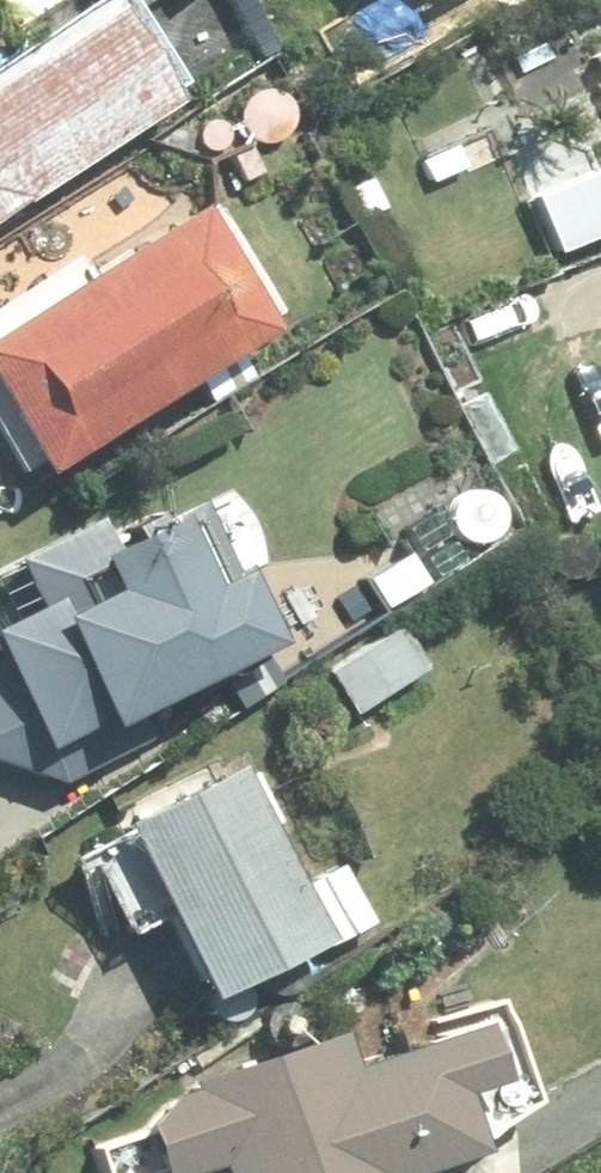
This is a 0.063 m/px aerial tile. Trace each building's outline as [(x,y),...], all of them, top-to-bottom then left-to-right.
[(12,194),(15,197),(169,94),(165,88),(180,78),(132,8),(145,0),(82,0),(0,55),(0,201),(12,194)] [(261,51),(277,41),(250,0),(227,0),(261,51)] [(590,57),(600,78),(600,52),(590,57)] [(222,151),(236,175),(256,163),(243,139),(222,151)] [(527,194),(553,249),(600,228),(600,162),(600,160),(527,194)] [(16,468),(27,459),(33,468),(265,324),(261,318),(275,310),(207,202),(196,209),(190,200),(84,266),(75,251),(0,299),(0,443),(16,468)] [(57,782),(73,773),(54,734),(94,715),(95,719),(275,632),(242,562),(228,569),(193,496),(101,538),(90,515),(7,556),(28,601),(0,614),(0,762),(57,782)] [(405,551),(359,580),(377,609),(423,581),(405,551)] [(392,623),(323,670),(350,713),(421,666),(392,623)] [(122,841),(104,852),(139,918),(154,911),(197,995),(309,937),(316,951),(367,925),(336,865),(290,887),(261,830),(276,823),(254,780),(236,789),(223,760),(111,818),(122,841)] [(465,1145),(445,1084),(488,1069),(469,1016),(336,1063),(323,1027),(178,1078),(134,1121),(151,1172),(385,1172),(465,1145)]
